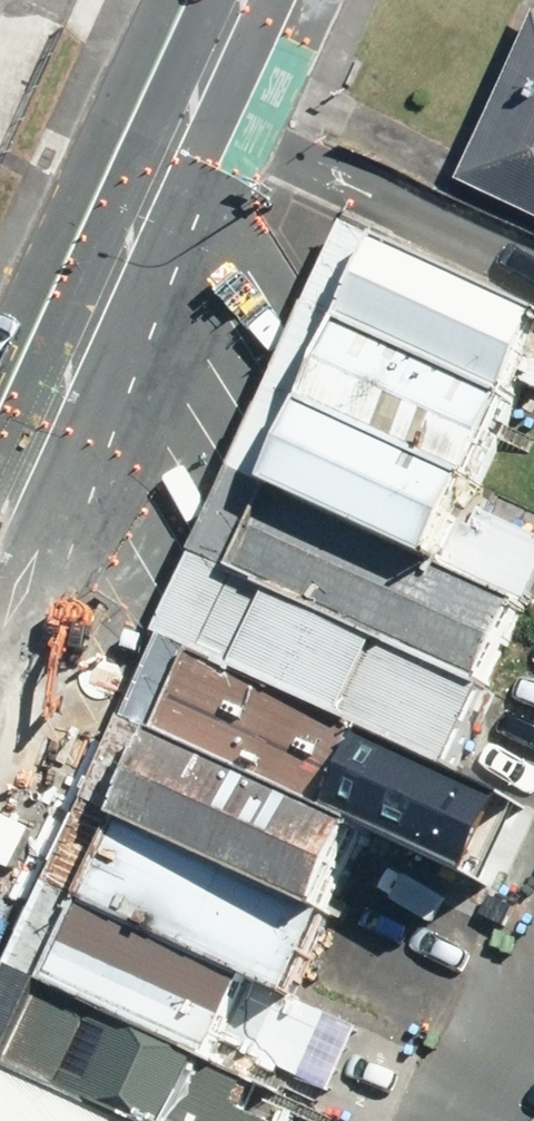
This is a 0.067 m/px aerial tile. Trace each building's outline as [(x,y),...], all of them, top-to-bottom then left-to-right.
[(474,170),(533,195),(533,27),(474,170)] [(31,1059),(65,983),(145,805),(183,721),(216,648),(262,668),(297,588),(258,570),(299,482),(338,399),(376,316),(411,241),(362,219),(323,305),(174,628),(182,634),(0,1025),(0,1120),(1,1120),(31,1059)] [(376,316),(533,389),(533,288),(414,233),(411,241),(376,316)] [(338,399),(506,475),(533,413),(533,389),(376,316),(338,399)] [(338,399),(299,482),(447,550),(468,559),(506,475),(338,399)] [(299,482),(258,570),(297,588),(511,682),(533,630),(533,587),(468,559),(447,550),(299,482)] [(511,682),(297,588),(262,668),(387,722),(476,761),(511,682)] [(387,722),(262,668),(216,648),(183,721),(354,796),(387,722)] [(354,796),(183,721),(145,805),(356,899),(360,901),(398,817),(354,796)] [(356,899),(145,805),(65,983),(273,1075),(278,1064),(311,1079),(338,1019),(308,1005),(356,899)] [(273,1075),(65,983),(31,1059),(170,1120),(305,1120),(262,1100),(273,1075)] [(31,1059),(1,1120),(170,1120),(31,1059)]
